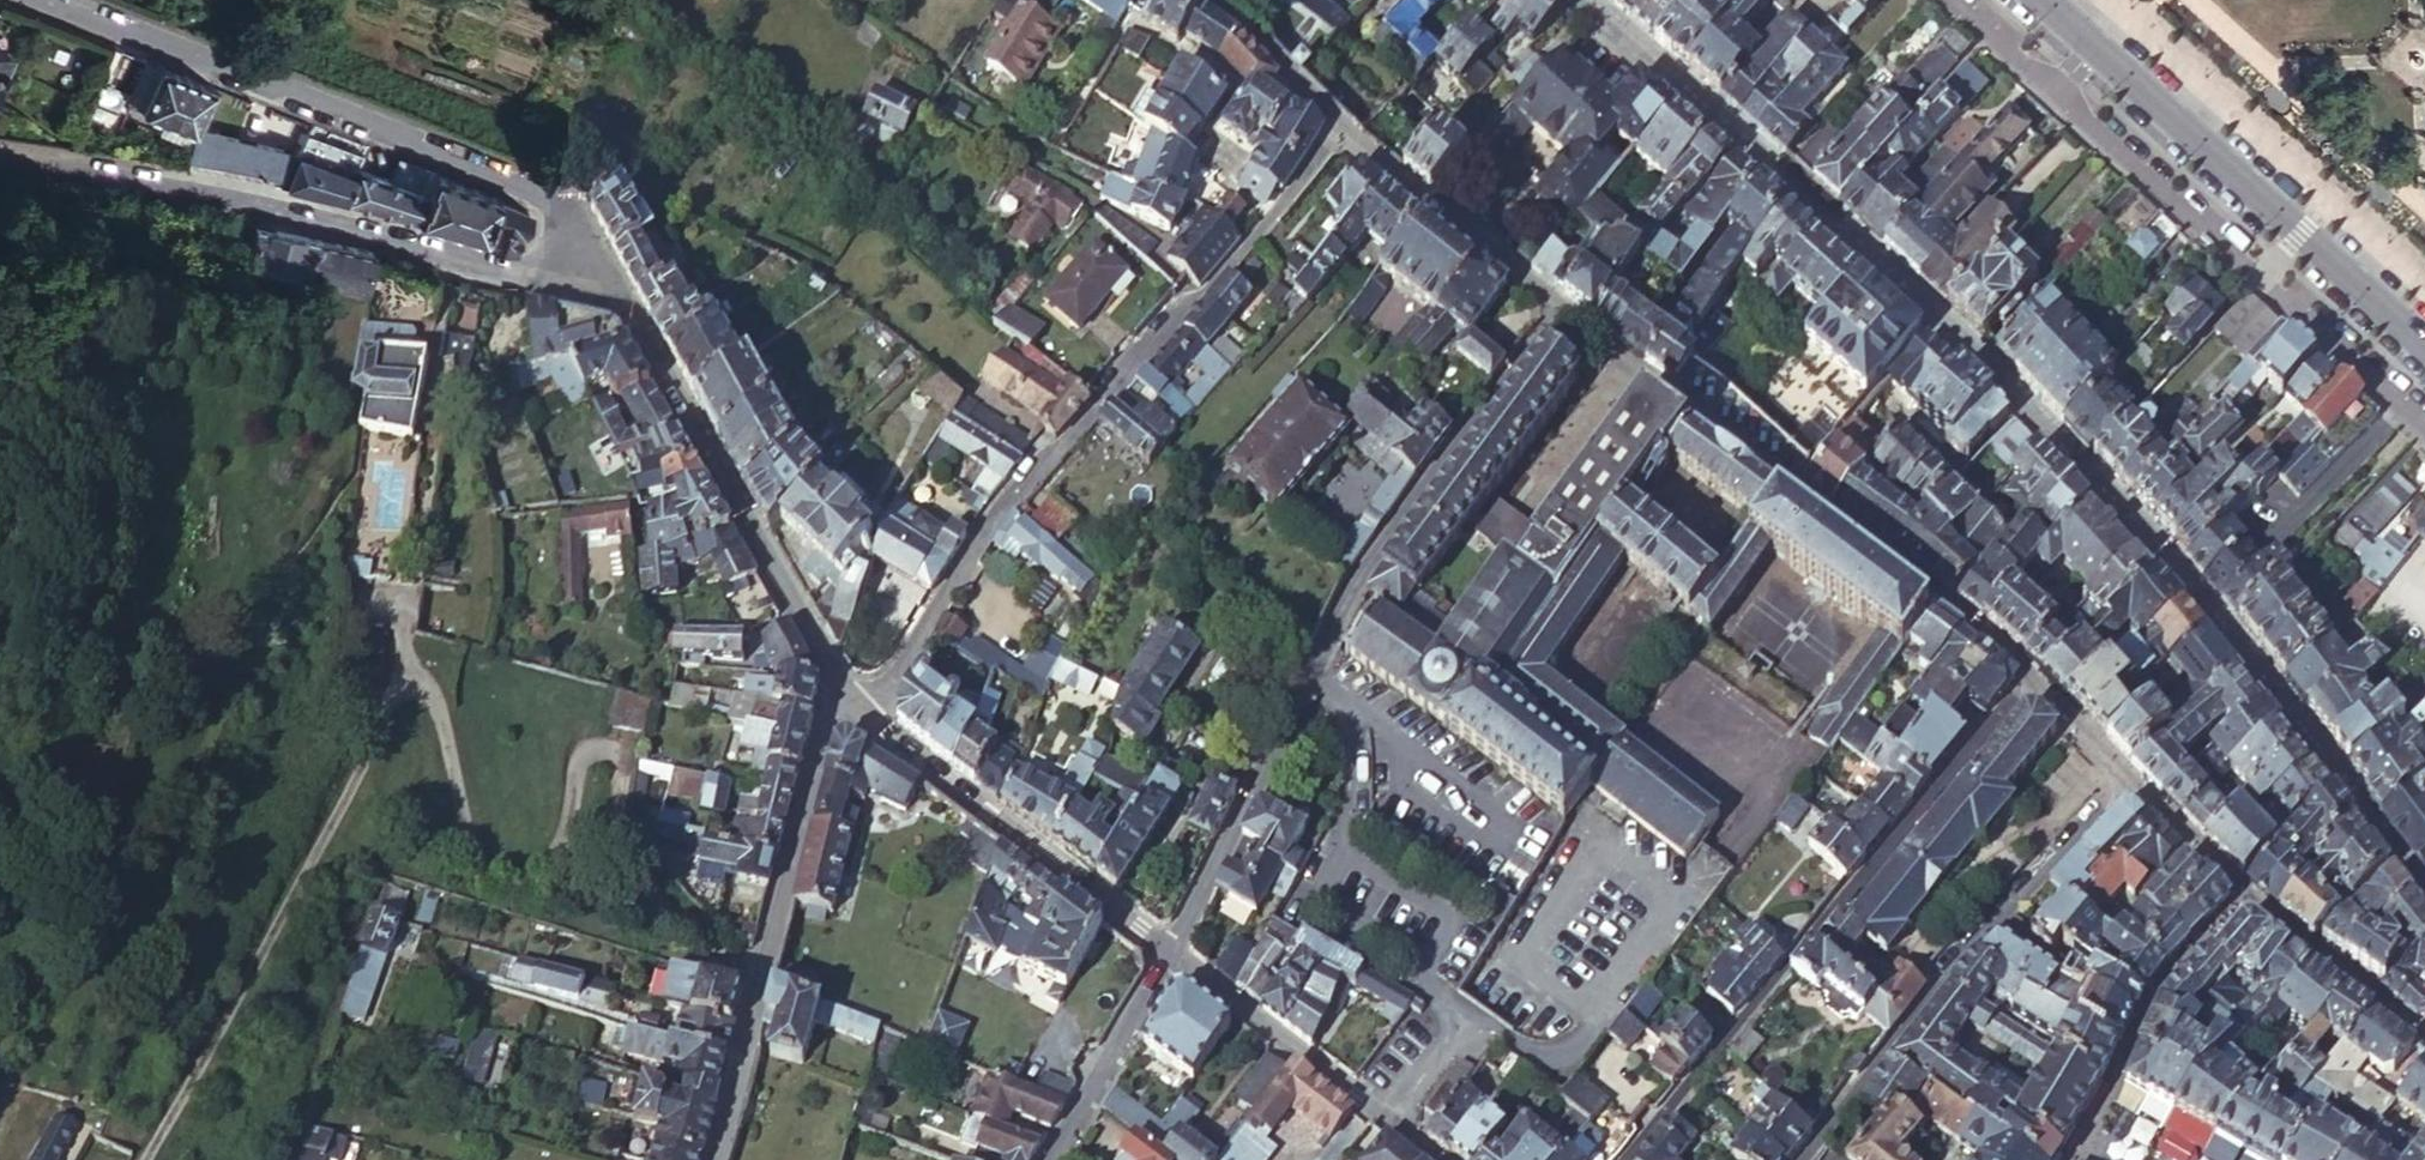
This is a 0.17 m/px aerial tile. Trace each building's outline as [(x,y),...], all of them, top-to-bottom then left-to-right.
[(994,12),(1012,24),(988,63),(1023,87),(1059,32),(1024,9),(1018,5),(1021,0),(1003,0),(994,12)] [(1028,2),(1025,0),(1021,0),(1018,5),(1024,9),(1028,2)] [(1028,2),(1051,17),(1062,0),(1025,0),(1028,2)] [(1126,13),(1121,9),(1117,15),(1096,0),(1081,0),(1105,16),(1118,25),(1126,13)] [(1186,36),(1203,9),(1193,0),(1157,0),(1142,19),(1179,43),(1186,36)] [(1333,41),(1343,29),(1349,23),(1325,0),(1290,0),(1333,41)] [(1442,0),(1413,0),(1409,3),(1373,42),(1417,82),(1435,60),(1439,56),(1421,43),(1409,34),(1443,1),(1442,0)] [(1421,43),(1439,56),(1472,28),(1497,0),(1464,0),(1421,43)] [(1546,0),(1509,0),(1518,8),(1493,31),(1503,40),(1504,38),(1507,39),(1519,28),(1546,0)] [(1569,9),(1570,8),(1560,0),(1546,0),(1519,28),(1536,44),(1569,9)] [(1631,15),(1645,0),(1613,0),(1631,15)] [(1689,0),(1645,0),(1631,15),(1656,38),(1689,0)] [(1656,38),(1674,54),(1674,52),(1721,0),(1689,0),(1656,38)] [(1724,0),(1721,0),(1674,52),(1691,67),(1739,13),(1724,0)] [(1739,13),(1691,67),(1722,94),(1748,66),(1760,52),(1742,34),(1771,0),(1751,0),(1739,13)] [(1885,0),(1848,0),(1860,11),(1843,30),(1850,36),(1885,0)] [(1203,9),(1186,36),(1221,60),(1242,40),(1238,39),(1224,27),(1204,11),(1203,9)] [(1110,37),(1118,25),(1105,16),(1097,28),(1110,37)] [(1748,66),(1769,85),(1812,37),(1790,18),(1760,52),(1748,66)] [(1472,28),(1439,56),(1435,60),(1459,82),(1458,83),(1461,86),(1491,52),(1495,48),(1472,28)] [(1907,122),(1976,47),(1956,29),(1938,46),(1943,49),(1910,85),(1905,80),(1854,134),(1875,155),(1907,122)] [(1130,30),(1119,47),(1139,60),(1150,42),(1130,30)] [(1744,113),(1761,129),(1832,54),(1812,37),(1769,85),(1744,113)] [(1242,40),(1221,60),(1222,61),(1250,75),(1254,71),(1257,72),(1260,75),(1261,77),(1266,79),(1272,83),(1275,83),(1276,82),(1278,81),(1275,77),(1269,70),(1270,67),(1259,56),(1242,40)] [(1508,56),(1516,64),(1529,51),(1521,43),(1508,56)] [(10,52),(0,48),(0,78),(10,52)] [(1510,70),(1505,75),(1526,97),(1550,72),(1530,50),(1529,51),(1516,64),(1510,70)] [(135,57),(121,51),(107,90),(132,100),(147,61),(135,57)] [(1461,86),(1478,101),(1505,75),(1510,70),(1491,52),(1461,86)] [(1291,63),(1302,74),(1311,64),(1301,54),(1291,63)] [(1761,129),(1788,153),(1813,126),(1802,116),(1809,112),(1815,106),(1848,68),(1832,54),(1761,129)] [(1614,99),(1566,56),(1550,72),(1526,97),(1514,110),(1511,108),(1492,128),(1514,148),(1533,127),(1565,154),(1614,99)] [(143,114),(162,67),(147,61),(132,100),(129,109),(143,114)] [(1261,89),(1266,92),(1275,84),(1276,82),(1275,83),(1272,83),(1266,79),(1261,77),(1260,75),(1257,72),(1254,71),(1250,75),(1222,61),(1252,89),(1254,86),(1261,89)] [(1160,101),(1203,131),(1228,97),(1202,75),(1186,64),(1174,82),(1160,101)] [(1989,84),(1968,64),(1911,126),(1889,150),(1908,168),(1934,141),(1989,84)] [(1722,94),(1744,113),(1769,85),(1748,66),(1722,94)] [(198,132),(215,88),(162,67),(143,114),(197,135),(198,132)] [(1056,99),(1068,106),(1081,84),(1070,76),(1056,99)] [(1163,76),(1150,94),(1160,101),(1174,82),(1166,77),(1163,76)] [(1679,109),(1646,79),(1622,106),(1603,127),(1617,140),(1636,157),(1638,156),(1679,109)] [(1262,132),(1269,138),(1270,138),(1291,109),(1279,101),(1269,95),(1267,93),(1266,92),(1261,89),(1254,86),(1252,89),(1224,124),(1248,143),(1259,129),(1262,132)] [(1389,109),(1427,145),(1440,132),(1448,124),(1411,88),(1410,89),(1389,109)] [(907,135),(919,112),(878,91),(866,116),(867,117),(862,128),(900,146),(905,137),(907,135)] [(1150,94),(1135,116),(1142,121),(1155,129),(1190,154),(1200,143),(1197,139),(1203,131),(1160,101),(1150,94)] [(1603,127),(1622,106),(1614,99),(1565,154),(1572,161),(1587,145),(1603,127)] [(1802,116),(1813,126),(1824,115),(1815,106),(1809,112),(1802,116)] [(1263,150),(1240,187),(1260,201),(1261,200),(1267,203),(1277,186),(1282,190),(1325,131),(1311,122),(1291,109),(1270,138),(1269,138),(1266,140),(1261,147),(1263,150)] [(1711,137),(1679,109),(1638,156),(1671,184),(1711,137)] [(2029,129),(2011,110),(1985,136),(1960,162),(1940,184),(1965,211),(1967,209),(1989,182),(1985,178),(2029,129)] [(1128,168),(1124,181),(1135,186),(1155,129),(1142,121),(1138,126),(1148,133),(1147,135),(1146,140),(1141,141),(1132,168),(1128,168)] [(1960,162),(1985,136),(1970,121),(1942,149),(1945,152),(1947,149),(1960,162)] [(1875,155),(1880,159),(1889,150),(1911,126),(1907,122),(1875,155)] [(324,198),(346,204),(358,169),(365,155),(313,136),(315,129),(311,127),(300,156),(287,190),(324,198)] [(1617,140),(1603,127),(1587,145),(1600,158),(1617,140)] [(1828,128),(1796,161),(1796,163),(1842,201),(1856,186),(1851,180),(1875,155),(1854,134),(1846,143),(1828,128)] [(1155,129),(1135,186),(1143,190),(1184,202),(1200,161),(1190,154),(1155,129)] [(1252,145),(1262,132),(1259,129),(1248,143),(1252,145)] [(275,188),(287,190),(300,156),(253,145),(198,132),(197,135),(188,170),(238,180),(275,188)] [(1418,179),(1431,190),(1453,172),(1468,156),(1440,132),(1427,145),(1404,168),(1418,179)] [(1730,155),(1711,137),(1671,184),(1669,185),(1685,202),(1715,170),(1730,155)] [(2039,158),(2048,148),(2038,139),(2030,147),(2039,158)] [(1540,197),(1573,227),(1580,220),(1599,200),(1620,176),(1600,158),(1587,145),(1572,161),(1540,197)] [(1917,188),(1927,198),(1940,184),(1960,162),(1947,149),(1945,152),(1915,182),(1913,181),(1912,182),(1917,188)] [(1842,201),(1861,219),(1903,173),(1904,173),(1908,168),(1889,150),(1880,159),(1877,163),(1877,164),(1856,186),(1842,201)] [(1851,180),(1856,186),(1877,164),(1877,163),(1880,159),(1875,155),(1851,180)] [(391,216),(419,223),(424,210),(416,206),(428,171),(400,159),(391,182),(382,179),(358,169),(346,204),(380,213),(391,216)] [(1743,207),(1763,183),(1737,162),(1716,186),(1743,207)] [(1053,184),(1025,168),(1015,187),(1040,201),(1021,228),(1016,224),(1009,236),(1040,257),(1047,246),(1043,243),(1059,222),(1066,227),(1082,203),(1053,184)] [(424,210),(435,174),(428,171),(416,206),(424,210)] [(1374,181),(1364,173),(1333,209),(1343,218),(1339,222),(1350,231),(1385,191),(1374,181)] [(1861,219),(1864,222),(1907,176),(1904,173),(1903,173),(1861,219)] [(483,240),(495,197),(435,174),(424,210),(419,223),(445,230),(483,240)] [(1102,197),(1172,232),(1184,202),(1143,190),(1135,186),(1124,181),(1112,175),(1102,197)] [(1864,222),(1885,241),(1918,207),(1908,198),(1902,192),(1912,182),(1907,176),(1864,222)] [(1745,263),(1791,210),(1794,206),(1765,181),(1763,183),(1743,207),(1728,225),(1737,234),(1675,308),(1697,325),(1710,307),(1745,263)] [(2064,277),(2107,230),(2139,195),(2124,181),(2052,265),(2064,277)] [(1902,192),(1908,198),(1917,188),(1912,182),(1902,192)] [(1885,243),(1913,271),(1940,237),(1937,235),(1943,230),(1965,211),(1940,184),(1927,198),(1918,207),(1885,241),(1885,243)] [(627,185),(593,212),(617,255),(643,241),(652,237),(627,194),(635,190),(627,185)] [(1685,202),(1669,185),(1642,216),(1659,232),(1685,202)] [(1728,225),(1743,207),(1716,186),(1687,217),(1700,228),(1714,241),(1728,225)] [(1908,198),(1918,207),(1927,198),(1917,188),(1908,198)] [(1387,191),(1385,191),(1350,231),(1334,248),(1346,259),(1368,233),(1391,254),(1421,223),(1404,207),(1387,191)] [(1232,195),(1216,218),(1229,230),(1245,213),(1244,211),(1247,207),(1232,195)] [(2107,230),(2129,251),(2163,216),(2139,195),(2107,230)] [(526,209),(495,197),(483,240),(513,249),(520,229),(521,229),(526,209)] [(1599,200),(1580,220),(1609,245),(1616,250),(1624,238),(1631,229),(1599,200)] [(1216,218),(1205,208),(1193,223),(1197,227),(1170,258),(1200,286),(1241,240),(1229,230),(1216,218)] [(1991,260),(2015,233),(1987,208),(1975,221),(1970,227),(1967,232),(1956,241),(1949,247),(1922,278),(1949,303),(1991,260)] [(1102,209),(1097,217),(1146,260),(1157,247),(1133,229),(1131,230),(1113,216),(1102,209)] [(1787,265),(1817,235),(1791,210),(1745,263),(1757,274),(1775,254),(1787,265)] [(2149,269),(2183,234),(2163,216),(2129,251),(2149,269)] [(1356,298),(1347,311),(1360,321),(1385,288),(1388,273),(1430,305),(1419,312),(1389,345),(1401,355),(1410,346),(1477,265),(1449,245),(1421,223),(1391,254),(1380,266),(1366,284),(1356,298)] [(1643,251),(1683,279),(1714,241),(1700,228),(1681,252),(1634,225),(1631,229),(1624,238),(1643,251)] [(310,284),(318,244),(287,237),(257,230),(247,269),(310,284)] [(1940,237),(1949,247),(1956,241),(1943,230),(1937,235),(1940,237)] [(679,273),(658,233),(652,237),(643,241),(664,280),(674,275),(679,273)] [(1862,277),(1817,235),(1787,265),(1765,287),(1776,297),(1791,281),(1817,305),(1828,314),(1862,277)] [(1913,271),(1922,278),(1949,247),(1940,237),(1913,271)] [(1593,317),(1612,293),(1636,263),(1643,251),(1624,238),(1616,250),(1609,245),(1585,273),(1574,265),(1554,246),(1542,258),(1531,269),(1566,296),(1593,317)] [(643,241),(617,255),(639,295),(664,280),(643,241)] [(370,299),(374,257),(349,251),(318,244),(310,284),(370,299)] [(1079,329),(1128,275),(1097,246),(1048,300),(1079,329)] [(1346,259),(1334,248),(1296,294),(1307,303),(1346,259)] [(1520,260),(1531,269),(1542,258),(1529,248),(1520,260)] [(1950,303),(1986,338),(2041,278),(2010,249),(1995,263),(1991,260),(1949,303),(1950,303)] [(1506,288),(1477,265),(1410,346),(1426,361),(1455,326),(1468,336),(1458,353),(1491,383),(1505,366),(1472,335),(1506,288)] [(1356,298),(1366,284),(1346,269),(1335,283),(1356,298)] [(639,295),(655,322),(690,304),(674,275),(664,280),(639,295)] [(1208,301),(1230,321),(1252,296),(1230,277),(1208,301)] [(1910,320),(1862,277),(1828,314),(1814,329),(1788,358),(1838,401),(1851,386),(1836,373),(1841,368),(1845,372),(1862,354),(1872,363),(1910,320)] [(821,294),(825,288),(816,280),(810,287),(821,294)] [(1018,300),(1015,302),(1024,309),(1042,288),(1034,280),(1018,300)] [(2226,311),(2194,280),(2167,313),(2186,330),(2178,340),(2188,350),(2226,311)] [(1655,291),(1665,299),(1674,290),(1662,281),(1655,291)] [(1172,294),(1178,289),(1170,283),(1165,287),(1172,294)] [(2000,353),(2018,372),(2068,323),(2049,303),(2061,290),(2062,288),(2058,284),(2043,300),(2000,353)] [(1264,307),(1276,317),(1282,310),(1291,299),(1280,288),(1264,307)] [(2061,290),(2049,303),(2068,323),(2081,310),(2061,290)] [(993,310),(1002,317),(1015,302),(1018,300),(1009,292),(993,310)] [(1618,336),(1638,312),(1612,293),(1593,317),(1610,330),(1618,336)] [(1296,294),(1291,299),(1282,310),(1292,319),(1307,303),(1296,294)] [(2248,360),(2282,324),(2251,296),(2218,332),(2248,360)] [(1207,347),(1230,321),(1208,301),(1186,327),(1207,347)] [(655,322),(671,350),(719,321),(716,317),(711,315),(704,320),(693,302),(690,304),(655,322)] [(1002,317),(996,324),(1015,339),(1030,347),(1031,346),(1045,328),(1024,309),(1015,302),(1002,317)] [(529,305),(531,313),(539,366),(539,370),(574,360),(574,358),(629,346),(623,335),(611,326),(574,316),(544,309),(529,305)] [(1814,329),(1828,314),(1817,305),(1804,319),(1814,329)] [(1692,362),(1696,364),(1710,347),(1729,324),(1710,307),(1697,325),(1693,330),(1692,352),(1692,362)] [(1636,354),(1646,361),(1668,334),(1638,312),(1618,336),(1616,340),(1636,354)] [(671,350),(696,395),(742,363),(719,321),(671,350)] [(366,323),(361,354),(378,357),(379,353),(415,359),(418,339),(414,334),(369,326),(368,324),(366,323)] [(2068,323),(2018,372),(2041,396),(2066,423),(2106,383),(2110,380),(2116,373),(2068,323)] [(2282,354),(2296,337),(2283,325),(2282,324),(2248,360),(2248,361),(2238,371),(2231,378),(2236,383),(2240,387),(2259,369),(2262,374),(2282,354)] [(1147,366),(1170,388),(1176,381),(1193,363),(1209,375),(1193,393),(1203,402),(1232,370),(1212,351),(1207,347),(1186,327),(1147,366)] [(1674,382),(1692,362),(1692,352),(1668,334),(1646,361),(1662,373),(1674,382)] [(2284,396),(2319,358),(2296,337),(2282,354),(2262,374),(2253,383),(2259,389),(2268,380),(2284,396)] [(1223,338),(1212,351),(1232,370),(1245,356),(1223,338)] [(1255,344),(1250,339),(1245,345),(1250,350),(1255,344)] [(1963,368),(1930,339),(1893,381),(1894,382),(1924,410),(1924,409),(1963,368)] [(441,366),(457,364),(475,365),(478,344),(446,341),(441,366)] [(574,358),(574,360),(589,390),(607,381),(615,397),(623,395),(652,386),(629,346),(574,358)] [(2140,346),(2126,362),(2134,370),(2135,372),(2141,377),(2141,378),(2143,379),(2155,358),(2140,346)] [(1696,364),(1743,402),(1757,388),(1710,347),(1696,364)] [(992,362),(984,377),(1045,418),(1064,391),(1007,352),(997,366),(992,362)] [(366,425),(417,439),(422,412),(421,411),(430,362),(415,359),(379,353),(378,357),(361,354),(353,394),(371,401),(370,406),(370,407),(366,425)] [(1836,373),(1851,386),(1872,363),(1862,354),(1845,372),(1841,368),(1836,373)] [(1548,355),(1385,569),(1417,593),(1580,380),(1548,355)] [(760,380),(748,359),(742,363),(696,395),(708,416),(760,380)] [(510,380),(514,390),(552,377),(569,408),(594,400),(589,390),(574,360),(539,370),(539,366),(502,366),(508,380),(510,380)] [(1403,368),(1396,361),(1392,365),(1399,373),(1403,368)] [(2116,373),(2116,374),(2117,374),(2123,380),(2133,371),(2134,370),(2126,362),(2116,373)] [(2304,418),(2341,377),(2324,362),(2296,391),(2278,409),(2295,427),(2304,418)] [(1399,373),(1392,365),(1387,370),(1394,378),(1399,373)] [(1112,406),(1162,447),(1195,411),(1176,393),(1170,388),(1147,366),(1137,377),(1173,411),(1162,424),(1146,410),(1145,412),(1124,392),(1112,406)] [(1931,419),(1970,375),(1963,368),(1924,409),(1924,410),(1922,412),(1931,419)] [(954,413),(964,399),(934,371),(918,386),(953,414),(954,413)] [(2106,383),(2066,423),(2090,451),(2130,411),(2112,391),(2123,380),(2117,374),(2116,374),(2110,380),(2106,383)] [(1290,375),(1272,394),(1279,400),(1284,396),(1286,397),(1298,384),(1290,375)] [(1954,442),(1977,418),(1996,398),(1970,375),(1931,419),(1951,439),(1954,442)] [(2322,435),(2363,397),(2341,377),(2304,418),(2322,435)] [(2231,388),(2236,383),(2231,378),(2225,383),(2231,388)] [(1361,399),(1374,385),(1368,379),(1340,409),(1346,415),(1361,399)] [(720,440),(771,399),(760,380),(708,416),(720,440)] [(1041,425),(1056,437),(1089,400),(1083,392),(1071,380),(1064,391),(1045,418),(1041,425)] [(1176,381),(1170,388),(1176,393),(1183,388),(1176,381)] [(2178,391),(2169,381),(2143,406),(2153,416),(2178,391)] [(1390,399),(1374,385),(1361,399),(1377,413),(1390,399)] [(681,437),(652,386),(623,395),(640,431),(626,436),(614,411),(602,417),(621,453),(681,437)] [(1350,430),(1301,386),(1295,392),(1227,467),(1276,510),(1350,430)] [(1796,441),(1793,446),(1795,447),(1810,461),(1811,462),(1829,440),(1809,422),(1815,414),(1793,393),(1776,413),(1800,434),(1794,441),(1796,441)] [(2240,395),(2235,400),(2243,407),(2247,403),(2240,395)] [(2300,496),(2381,414),(2363,397),(2322,435),(2292,463),(2283,472),(2278,476),(2287,485),(2300,496)] [(964,398),(964,399),(954,413),(1019,457),(1032,442),(964,398)] [(1994,435),(2013,417),(1996,398),(1977,418),(1991,433),(1994,435)] [(2211,398),(2199,410),(2212,424),(2224,412),(2211,398)] [(733,461),(783,420),(771,399),(720,440),(733,461)] [(1359,526),(1374,536),(1415,478),(1380,447),(1395,429),(1377,413),(1361,399),(1346,415),(1371,440),(1361,451),(1392,480),(1359,526)] [(602,417),(614,411),(608,400),(597,405),(602,417)] [(1640,400),(1625,420),(1653,443),(1669,422),(1640,400)] [(2097,452),(2125,483),(2185,424),(2198,411),(2199,410),(2191,402),(2161,427),(2157,429),(2151,424),(2143,425),(2129,420),(2097,452)] [(1111,405),(1097,421),(1128,446),(1127,447),(1150,467),(1165,449),(1162,447),(1112,406),(1111,405)] [(1429,460),(1452,432),(1426,410),(1402,436),(1429,460)] [(2199,437),(2183,453),(2194,465),(2200,472),(2244,433),(2224,412),(2212,424),(2199,437)] [(1019,457),(954,413),(953,414),(938,434),(997,474),(982,495),(989,500),(1024,460),(1019,457)] [(1991,433),(1977,418),(1954,442),(1951,439),(1948,443),(1951,446),(1965,459),(1991,433)] [(746,486),(796,443),(783,420),(733,461),(746,486)] [(1380,609),(1346,655),(1346,656),(1349,658),(1351,657),(1366,668),(1365,670),(1367,672),(1370,670),(1385,682),(1384,684),(1388,686),(1390,684),(1405,696),(1404,698),(1408,700),(1409,699),(1424,710),(1423,712),(1427,715),(1429,713),(1444,724),(1443,726),(1446,728),(1479,683),(1481,684),(1483,682),(1482,680),(1495,662),(1497,664),(1500,659),(1498,658),(1511,640),(1515,640),(1518,636),(1516,634),(1529,616),(1531,617),(1535,614),(1533,611),(1545,595),(1548,597),(1551,593),(1558,599),(1559,597),(1556,594),(1625,503),(1661,455),(1664,458),(1667,455),(1685,434),(1669,422),(1653,443),(1625,420),(1539,531),(1499,501),(1477,532),(1488,540),(1503,557),(1498,563),(1500,565),(1488,582),(1486,581),(1482,586),(1484,587),(1471,605),(1469,604),(1465,609),(1467,610),(1453,629),(1451,627),(1450,628),(1448,632),(1450,634),(1436,652),(1421,641),(1422,639),(1418,636),(1416,638),(1401,627),(1403,625),(1399,622),(1397,624),(1382,613),(1383,611),(1381,609),(1380,609)] [(1857,420),(1854,424),(1862,430),(1865,426),(1857,420)] [(1854,424),(1836,447),(1869,473),(1878,464),(1901,434),(1903,431),(1892,421),(1878,434),(1873,439),(1865,431),(1862,430),(1854,424)] [(2041,447),(2017,422),(1989,448),(2014,474),(2041,447)] [(2125,483),(2138,497),(2183,453),(2199,437),(2185,424),(2125,483)] [(1871,427),(1865,431),(1873,439),(1878,434),(1871,427)] [(1415,478),(1429,460),(1402,436),(1395,429),(1380,447),(1415,478)] [(1849,549),(1689,429),(1685,434),(1667,455),(1749,518),(1742,527),(1745,529),(1752,535),(1726,569),(1718,581),(1625,503),(1556,594),(1559,597),(1558,599),(1496,683),(1523,705),(1602,769),(1625,741),(1626,739),(1544,674),(1625,560),(1709,631),(1712,632),(1771,550),(1870,625),(1881,634),(1821,714),(1826,718),(1811,737),(1830,751),(1838,740),(1849,725),(1896,660),(1900,655),(1905,649),(1910,641),(1932,611),(1849,549)] [(2273,449),(2257,431),(2245,442),(2263,460),(2273,449)] [(1908,440),(1901,434),(1878,464),(1883,470),(1908,440)] [(2297,443),(2288,434),(2276,447),(2285,456),(2297,443)] [(621,453),(632,477),(664,469),(694,461),(681,437),(621,453)] [(1908,440),(1883,470),(1887,474),(1899,486),(1902,490),(1906,494),(1907,494),(1910,490),(1932,466),(1908,440)] [(1941,458),(1951,446),(1948,443),(1947,442),(1935,453),(1941,458)] [(746,486),(758,507),(810,459),(796,443),(746,486)] [(1960,464),(1965,459),(1951,446),(1941,458),(1938,460),(1948,471),(1954,465),(1960,464)] [(1838,505),(1839,504),(1862,482),(1863,481),(1869,473),(1836,447),(1806,484),(1825,496),(1838,505)] [(2022,482),(2049,455),(2041,447),(2014,474),(2022,482)] [(2138,497),(2155,515),(2190,480),(2191,480),(2185,474),(2194,465),(2183,453),(2138,497)] [(2031,512),(2066,475),(2049,455),(2022,482),(2008,495),(2021,508),(2028,515),(2031,512)] [(758,507),(770,529),(781,518),(818,482),(826,476),(824,475),(810,459),(758,507)] [(2179,541),(2191,559),(2228,524),(2243,509),(2278,476),(2274,472),(2263,460),(2243,479),(2220,501),(2228,509),(2218,517),(2211,510),(2179,541)] [(676,488),(706,483),(694,461),(664,469),(668,490),(676,488)] [(2162,523),(2179,541),(2211,510),(2220,501),(2243,479),(2225,461),(2187,498),(2162,523)] [(1204,494),(1222,474),(1208,463),(1196,476),(1191,483),(1204,494)] [(1956,480),(1950,474),(1948,471),(1944,474),(1934,464),(1932,466),(1910,490),(1919,499),(1929,509),(1952,483),(1956,480)] [(1948,471),(1950,474),(1960,464),(1954,465),(1948,471)] [(1887,474),(1878,491),(1890,500),(1899,486),(1887,474)] [(2071,481),(2066,475),(2031,512),(2038,516),(2071,481)] [(2155,515),(2157,517),(2182,494),(2193,484),(2191,480),(2190,480),(2155,515)] [(1898,548),(1899,548),(1920,520),(1908,513),(1890,500),(1878,491),(1863,481),(1862,482),(1839,504),(1849,511),(1850,511),(1855,514),(1873,529),(1898,548)] [(2038,516),(2029,525),(2049,546),(2091,504),(2071,481),(2038,516)] [(847,631),(868,573),(851,559),(871,538),(856,522),(868,509),(846,486),(833,498),(818,482),(781,518),(818,556),(810,565),(816,574),(812,578),(821,587),(826,583),(834,590),(841,595),(828,624),(847,631)] [(680,506),(648,508),(650,552),(685,542),(731,528),(706,483),(676,488),(680,506)] [(1979,510),(1952,483),(1929,509),(1956,535),(1979,510)] [(573,484),(554,486),(560,504),(575,503),(573,484)] [(492,495),(496,509),(507,508),(503,493),(492,495)] [(2157,517),(2162,523),(2187,498),(2182,494),(2157,517)] [(2402,520),(2418,534),(2424,526),(2424,500),(2421,497),(2402,520)] [(1012,512),(1055,547),(1063,539),(1079,520),(1051,499),(1035,517),(1023,507),(1019,511),(1012,512)] [(1908,513),(1920,520),(1929,509),(1919,499),(1915,503),(1908,513)] [(950,561),(966,535),(952,525),(950,527),(938,519),(933,520),(931,523),(895,500),(882,518),(950,561)] [(2220,501),(2211,510),(2218,517),(2228,509),(2220,501)] [(2093,590),(2135,552),(2091,504),(2049,546),(2039,556),(2051,570),(2065,558),(2093,590)] [(2008,537),(2028,515),(2021,508),(2001,531),(2008,537)] [(1915,560),(1924,567),(1948,543),(1956,535),(1929,509),(1920,520),(1899,548),(1915,560)] [(630,510),(607,512),(608,532),(608,540),(632,539),(630,510)] [(1948,543),(1978,571),(2008,537),(2001,531),(1979,510),(1956,535),(1948,543)] [(607,512),(564,513),(562,593),(579,593),(581,533),(592,533),(608,532),(607,512)] [(1012,512),(993,542),(1004,552),(1013,543),(1024,553),(1021,557),(1038,571),(1042,566),(1060,582),(1061,580),(1077,594),(1074,597),(1090,611),(1092,612),(1104,590),(1074,565),(1075,563),(1055,547),(1012,512)] [(931,592),(950,561),(882,518),(877,544),(874,556),(931,592)] [(2401,519),(2384,541),(2401,555),(2419,536),(2418,534),(2402,520),(2401,519)] [(2206,575),(2226,598),(2264,564),(2228,524),(2191,559),(2206,575)] [(2362,539),(2346,524),(2339,532),(2338,539),(2339,541),(2351,550),(2362,539)] [(2028,526),(1961,600),(1973,609),(1984,617),(1985,617),(1985,616),(2015,582),(2039,556),(2049,546),(2029,525),(2028,526)] [(1359,526),(1331,566),(1346,576),(1374,536),(1359,526)] [(731,528),(685,542),(695,560),(711,553),(718,567),(746,554),(731,528)] [(877,544),(871,538),(851,559),(868,573),(873,560),(874,556),(877,544)] [(1074,565),(1104,590),(1115,576),(1104,566),(1077,549),(1063,539),(1055,547),(1075,563),(1074,565)] [(2367,546),(2359,556),(2376,569),(2389,579),(2404,559),(2401,555),(2384,541),(2383,540),(2373,551),(2367,546)] [(695,560),(685,542),(650,552),(641,555),(645,596),(677,591),(676,567),(695,564),(695,562),(695,560)] [(1016,562),(1021,557),(1024,553),(1013,543),(1004,552),(1016,562)] [(1943,585),(1955,596),(1956,595),(1978,571),(1948,543),(1924,567),(1937,580),(1943,585)] [(2225,598),(2239,618),(2281,578),(2291,568),(2290,566),(2282,556),(2278,551),(2264,564),(2226,598),(2225,598)] [(2102,621),(2154,575),(2135,552),(2093,590),(2084,599),(2085,601),(2102,621)] [(2282,556),(2290,566),(2294,562),(2287,553),(2282,556)] [(720,573),(749,560),(746,554),(718,567),(720,573)] [(2361,562),(2364,581),(2365,583),(2369,578),(2376,569),(2363,559),(2361,562)] [(727,587),(757,575),(749,560),(720,573),(726,586),(727,587)] [(816,574),(810,565),(804,570),(812,578),(816,574)] [(1385,569),(1369,592),(1386,603),(1381,609),(1383,611),(1382,613),(1397,624),(1399,622),(1403,625),(1401,627),(1416,638),(1418,636),(1422,639),(1421,641),(1436,652),(1450,634),(1448,632),(1450,628),(1432,615),(1412,601),(1417,593),(1385,569)] [(2389,579),(2376,569),(2369,578),(2380,588),(2389,579)] [(2092,630),(2083,638),(2093,648),(2124,619),(2134,629),(2174,595),(2154,575),(2102,621),(2092,630)] [(2239,618),(2255,638),(2298,599),(2281,578),(2239,618)] [(2365,583),(2374,594),(2375,594),(2380,588),(2369,578),(2365,583)] [(2343,602),(2356,615),(2374,594),(2365,583),(2364,581),(2363,581),(2343,602)] [(2015,582),(1985,616),(2008,637),(2029,656),(2051,635),(2060,626),(2015,582)] [(820,608),(828,624),(841,595),(834,590),(820,608)] [(562,593),(561,605),(562,605),(579,605),(579,593),(562,593)] [(1437,608),(1417,593),(1412,601),(1432,615),(1437,608)] [(2181,603),(2174,595),(2134,629),(2141,637),(2181,603)] [(2277,666),(2287,679),(2328,642),(2331,640),(2298,599),(2255,638),(2261,646),(2277,666)] [(2092,630),(2102,621),(2085,601),(2075,610),(2081,617),(2092,630)] [(2141,637),(2134,643),(2156,670),(2172,658),(2204,629),(2197,621),(2183,604),(2181,603),(2141,637)] [(1934,610),(1932,611),(1910,641),(1928,655),(1920,667),(1932,675),(1963,636),(1965,633),(1949,621),(1934,610)] [(2075,610),(2063,623),(2069,630),(2081,617),(2075,610)] [(1002,676),(1042,700),(1049,687),(1022,670),(1004,658),(1000,664),(965,638),(969,630),(945,617),(934,637),(979,666),(993,675),(995,672),(1002,676)] [(2051,635),(2057,642),(2069,630),(2063,623),(2060,626),(2051,635)] [(828,624),(841,646),(845,636),(847,631),(828,624)] [(779,677),(780,678),(783,678),(783,673),(814,672),(799,644),(789,625),(786,626),(766,636),(769,646),(773,665),(779,677)] [(1115,721),(1114,727),(1143,749),(1161,724),(1154,720),(1164,705),(1172,710),(1181,698),(1173,692),(1201,651),(1195,646),(1174,631),(1166,626),(1142,659),(1124,692),(1119,704),(1116,710),(1115,721)] [(1178,626),(1174,631),(1195,646),(1199,641),(1178,626)] [(2180,667),(2213,640),(2208,634),(2204,629),(2172,658),(2180,667)] [(740,637),(676,632),(673,663),(677,663),(682,664),(684,654),(744,662),(744,657),(745,647),(746,637),(740,637)] [(2045,671),(2067,652),(2057,642),(2051,635),(2029,656),(2039,665),(2045,671)] [(1970,642),(1963,636),(1932,675),(1911,702),(1929,715),(1933,710),(1979,649),(1970,642)] [(1022,670),(1049,687),(1056,674),(1066,657),(1068,654),(1042,638),(1022,670)] [(2062,687),(2073,698),(2110,664),(2093,648),(2083,638),(2067,652),(2045,671),(2058,683),(2062,687)] [(2200,704),(2237,671),(2228,659),(2216,644),(2213,640),(2180,667),(2194,684),(2188,690),(2200,704)] [(1900,655),(1922,664),(1928,655),(1910,641),(1905,649),(1900,655)] [(2297,692),(2309,707),(2350,669),(2328,642),(2287,679),(2297,692)] [(2093,721),(2109,738),(2132,721),(2116,701),(2156,670),(2134,643),(2110,664),(2073,698),(2093,721)] [(762,648),(768,666),(773,665),(769,646),(762,648)] [(1980,647),(1979,649),(1933,710),(1950,723),(1963,707),(1967,701),(1997,660),(1991,655),(1980,647)] [(1768,674),(1773,666),(1757,653),(1751,661),(1768,674)] [(2328,731),(2335,740),(2372,708),(2356,691),(2381,667),(2367,653),(2350,669),(2309,707),(2315,715),(2328,731)] [(1066,657),(1056,674),(1090,694),(1100,678),(1066,657)] [(2007,669),(1997,660),(1967,701),(1987,713),(2017,678),(2007,669)] [(682,664),(677,663),(674,683),(683,686),(687,665),(682,664)] [(968,697),(983,702),(986,693),(993,675),(979,666),(968,697)] [(2238,730),(2267,705),(2262,698),(2262,696),(2240,669),(2237,671),(2200,704),(2173,729),(2159,741),(2178,761),(2218,730),(2211,722),(2223,713),(2238,730)] [(897,722),(933,747),(959,705),(960,700),(959,697),(958,696),(956,695),(954,695),(952,697),(949,701),(926,682),(929,676),(928,673),(925,670),(923,671),(918,673),(897,709),(897,722)] [(793,679),(820,683),(820,681),(814,672),(783,673),(783,678),(793,679)] [(995,697),(1002,676),(995,672),(993,675),(986,693),(995,697)] [(770,705),(814,714),(821,688),(819,685),(820,683),(793,679),(790,685),(779,684),(775,684),(770,705)] [(758,702),(770,705),(775,684),(764,682),(758,702)] [(683,686),(674,683),(670,705),(691,711),(695,688),(683,686)] [(1124,692),(1110,683),(1104,694),(1119,704),(1124,692)] [(1449,728),(1565,817),(1592,785),(1602,769),(1523,705),(1514,716),(1479,686),(1481,684),(1479,683),(1446,728),(1447,729),(1449,728)] [(2173,729),(2200,704),(2188,690),(2161,714),(2173,729)] [(619,691),(610,724),(646,734),(654,700),(619,691)] [(955,765),(976,780),(998,746),(988,738),(1001,699),(995,697),(986,693),(983,702),(973,728),(974,731),(955,765)] [(931,748),(955,765),(974,731),(973,728),(983,702),(968,697),(965,696),(960,703),(959,705),(933,747),(931,748)] [(2345,752),(2354,763),(2391,731),(2404,721),(2384,697),(2372,708),(2335,740),(2345,752)] [(654,745),(664,703),(654,700),(646,734),(644,742),(654,745)] [(806,745),(814,714),(770,705),(758,702),(747,700),(745,707),(756,711),(752,728),(776,736),(806,745)] [(2408,717),(2421,730),(2424,726),(2424,700),(2408,717)] [(2121,752),(2133,765),(2159,741),(2173,729),(2161,714),(2154,705),(2132,721),(2109,738),(2121,752)] [(2274,716),(2267,705),(2238,730),(2226,740),(2215,750),(2219,755),(2232,770),(2279,728),(2281,726),(2274,716)] [(1963,707),(1950,723),(1968,736),(1981,721),(1963,707)] [(1883,738),(1932,779),(1968,736),(1950,723),(1933,710),(1929,715),(1920,726),(1902,713),(1883,738)] [(2007,795),(2059,731),(2040,711),(2026,711),(1851,921),(1869,936),(1868,937),(1884,951),(1890,955),(1910,931),(1907,929),(1979,843),(1982,844),(2016,802),(2007,795)] [(1849,725),(1838,740),(1865,762),(1877,747),(1849,725)] [(793,794),(799,770),(771,761),(776,736),(752,728),(749,727),(742,750),(757,755),(754,772),(768,775),(766,787),(793,794)] [(2287,738),(2279,728),(2232,770),(2241,781),(2224,798),(2235,810),(2240,804),(2242,802),(2296,748),(2288,739),(2287,738)] [(2215,750),(2226,740),(2218,730),(2178,761),(2188,773),(2194,767),(2206,757),(2215,750)] [(2373,788),(2421,749),(2417,744),(2424,737),(2424,734),(2421,730),(2402,744),(2391,731),(2354,763),(2362,774),(2373,788)] [(799,770),(806,745),(776,736),(771,761),(799,770)] [(855,789),(868,749),(850,737),(836,744),(827,780),(855,789)] [(1860,806),(1891,828),(1932,779),(1883,738),(1877,747),(1865,762),(1884,779),(1860,806)] [(1010,776),(1015,779),(1018,772),(1027,754),(1000,741),(998,746),(976,780),(997,795),(1010,776)] [(1625,741),(1602,769),(1615,779),(1699,845),(1707,834),(1720,817),(1625,741)] [(2159,741),(2133,765),(2149,781),(2161,793),(2163,794),(2188,773),(2178,761),(2159,741)] [(2385,813),(2424,780),(2424,745),(2421,749),(2373,788),(2368,791),(2385,813)] [(2304,758),(2296,748),(2242,802),(2254,813),(2262,806),(2266,802),(2268,803),(2273,799),(2286,786),(2312,767),(2304,758)] [(921,783),(868,749),(855,789),(827,780),(797,896),(834,906),(858,813),(847,810),(850,798),(865,801),(866,792),(904,809),(921,783)] [(2206,757),(2211,763),(2219,755),(2215,750),(2206,757)] [(1115,788),(1124,769),(1103,756),(1096,778),(1115,788)] [(640,761),(638,761),(637,771),(659,777),(647,816),(660,821),(669,794),(676,771),(640,761)] [(2194,767),(2188,773),(2196,780),(2201,775),(2194,767)] [(2273,799),(2293,821),(2330,791),(2326,785),(2322,780),(2317,774),(2316,773),(2312,767),(2286,786),(2273,799)] [(717,768),(713,781),(731,786),(736,788),(739,774),(717,768)] [(1143,803),(1154,786),(1124,769),(1115,788),(1126,794),(1143,803)] [(1602,769),(1592,785),(1603,794),(1615,779),(1602,769)] [(1002,801),(1054,841),(1074,811),(1076,808),(1095,779),(1079,770),(1063,795),(1018,772),(1015,779),(1003,800),(1002,801)] [(713,781),(676,771),(669,794),(702,804),(700,813),(724,818),(731,786),(713,781)] [(1832,785),(1815,772),(1797,796),(1810,807),(1813,810),(1832,785)] [(2188,773),(2163,794),(2176,807),(2185,815),(2208,793),(2196,780),(2188,773)] [(636,775),(633,801),(644,802),(648,778),(636,775)] [(1143,803),(1099,876),(1107,883),(1119,892),(1140,859),(1146,849),(1181,797),(1179,788),(1160,776),(1154,786),(1143,803)] [(1615,779),(1603,794),(1607,797),(1630,816),(1686,860),(1690,856),(1699,845),(1615,779)] [(2424,863),(2424,780),(2385,813),(2384,814),(2406,840),(2424,863)] [(1200,836),(1213,842),(1236,794),(1213,784),(1205,801),(1201,808),(1191,831),(1192,832),(1200,836)] [(766,787),(764,793),(791,802),(793,794),(766,787)] [(1268,792),(1242,843),(1266,856),(1264,859),(1284,870),(1286,867),(1290,860),(1291,860),(1304,834),(1313,815),(1268,792)] [(741,811),(786,822),(791,802),(764,793),(763,797),(758,796),(756,802),(743,801),(741,811)] [(2208,793),(2185,815),(2196,826),(2208,837),(2230,815),(2208,793)] [(1074,811),(1054,841),(1089,869),(1099,876),(1143,803),(1126,794),(1117,810),(1113,817),(1105,810),(1102,808),(1093,820),(1090,824),(1074,811)] [(1810,807),(1797,796),(1795,795),(1775,821),(1777,822),(1791,833),(1810,807)] [(1630,816),(1607,797),(1598,809),(1621,827),(1630,816)] [(2334,798),(2279,851),(2300,872),(2316,857),(2353,821),(2353,820),(2334,798)] [(1196,806),(1201,808),(1205,801),(1199,799),(1196,806)] [(2262,806),(2284,830),(2293,821),(2273,799),(2268,803),(2266,802),(2262,806)] [(2230,815),(2208,837),(2228,857),(2246,875),(2276,844),(2277,844),(2240,804),(2235,810),(2230,815)] [(1828,822),(1868,855),(1891,828),(1860,806),(1849,819),(1837,811),(1828,822)] [(1076,808),(1074,811),(1090,824),(1093,820),(1076,808)] [(1108,808),(1105,810),(1113,817),(1117,810),(1115,809),(1108,808)] [(2050,884),(2067,900),(2070,898),(2081,907),(2095,892),(2085,882),(2104,862),(2116,849),(2130,834),(2146,817),(2137,808),(2124,809),(2050,884)] [(719,839),(777,855),(786,822),(741,811),(735,830),(722,826),(719,839)] [(2149,815),(2146,817),(2130,834),(2147,850),(2165,833),(2159,826),(2149,815)] [(982,830),(969,820),(961,831),(973,841),(982,830)] [(739,878),(769,887),(777,855),(719,839),(660,821),(656,833),(690,844),(687,855),(741,870),(739,878)] [(2321,891),(2374,847),(2353,821),(2316,857),(2324,867),(2310,883),(2319,892),(2321,891)] [(1848,879),(1868,855),(1828,822),(1808,845),(1848,879)] [(982,830),(973,841),(961,856),(987,875),(989,877),(1001,845),(982,830)] [(1200,836),(1192,832),(1189,837),(1197,841),(1200,836)] [(2147,850),(2130,834),(2116,849),(2126,858),(2150,881),(2162,869),(2167,866),(2182,851),(2176,844),(2165,833),(2147,850)] [(1286,867),(1300,875),(1319,841),(1304,834),(1291,860),(1290,860),(1286,867)] [(1717,842),(1707,834),(1699,845),(1690,856),(1700,863),(1717,842)] [(1217,889),(1218,890),(1259,910),(1271,888),(1278,874),(1296,883),(1300,875),(1286,867),(1284,870),(1264,859),(1266,856),(1242,843),(1232,864),(1230,864),(1217,889)] [(989,877),(987,875),(983,888),(1011,909),(1017,902),(1012,898),(1018,890),(1034,870),(1001,845),(989,877)] [(2355,903),(2391,870),(2391,869),(2374,847),(2321,891),(2332,902),(2344,891),(2355,903)] [(2272,901),(2283,911),(2310,883),(2300,872),(2279,851),(2250,882),(2272,901)] [(2300,872),(2310,883),(2324,867),(2316,857),(2300,872)] [(2095,892),(2081,907),(2095,919),(2127,887),(2137,896),(2150,881),(2126,858),(2113,871),(2104,862),(2085,882),(2095,892)] [(2189,858),(2147,902),(2164,920),(2181,902),(2207,875),(2189,858)] [(1065,895),(1034,870),(1018,890),(1038,905),(1026,922),(1043,934),(1065,895)] [(1278,874),(1271,888),(1288,897),(1296,883),(1278,874)] [(2382,926),(2412,896),(2411,894),(2394,874),(2351,918),(2370,938),(2382,926)] [(2181,902),(2205,926),(2216,915),(2231,899),(2208,875),(2207,875),(2181,902)] [(2316,940),(2319,938),(2341,917),(2330,904),(2319,892),(2310,883),(2283,911),(2297,923),(2316,940)] [(1011,909),(983,888),(965,934),(1005,956),(1009,949),(998,944),(1011,914),(1013,911),(1011,909)] [(439,894),(424,889),(414,922),(430,927),(439,894)] [(2341,917),(2355,903),(2344,891),(2332,902),(2330,904),(2341,917)] [(1104,925),(1065,895),(1043,934),(1041,938),(1026,967),(1057,984),(1049,998),(1062,1005),(1104,925)] [(2424,950),(2424,913),(2412,896),(2382,926),(2391,937),(2398,947),(2391,954),(2406,967),(2424,950)] [(2034,934),(2054,953),(2064,940),(2069,942),(2094,961),(2107,946),(2115,935),(2095,919),(2081,907),(2070,898),(2067,900),(2034,934)] [(2153,927),(2142,938),(2167,965),(2178,954),(2187,945),(2164,920),(2147,902),(2146,902),(2138,912),(2153,927)] [(2164,920),(2187,945),(2197,935),(2205,926),(2181,902),(2164,920)] [(1043,934),(1026,922),(1013,911),(1011,914),(1041,938),(1043,934)] [(2138,912),(2127,923),(2142,938),(2153,927),(2138,912)] [(403,924),(377,915),(366,947),(342,1016),(368,1025),(392,957),(403,924)] [(2017,918),(2012,923),(2019,931),(2025,926),(2017,918)] [(2326,943),(2349,959),(2370,938),(2351,918),(2326,943)] [(1869,936),(1851,921),(1847,926),(1838,919),(1817,944),(1842,966),(1852,955),(1868,937),(1869,936)] [(1348,964),(1330,954),(1332,952),(1324,947),(1323,949),(1275,920),(1256,955),(1237,986),(1285,1024),(1318,977),(1339,988),(1342,979),(1350,983),(1356,987),(1365,972),(1362,970),(1363,968),(1357,965),(1356,967),(1349,963),(1348,964)] [(2218,1010),(2224,1016),(2227,1012),(2234,1018),(2249,1003),(2242,996),(2250,980),(2259,986),(2290,945),(2273,932),(2257,920),(2244,923),(2229,940),(2216,954),(2230,967),(2236,974),(2224,988),(2211,1003),(2218,1010)] [(1782,960),(1793,946),(1779,931),(1777,933),(1765,921),(1753,933),(1782,960)] [(2116,976),(2143,995),(2155,979),(2167,965),(2142,938),(2127,923),(2115,935),(2107,946),(2126,963),(2116,976)] [(744,936),(754,942),(758,927),(747,924),(744,936)] [(2381,946),(2391,937),(2382,926),(2370,938),(2381,946)] [(1750,931),(1740,941),(1753,954),(1739,970),(1758,988),(1782,960),(1753,933),(1750,931)] [(2012,978),(2119,1048),(2124,1036),(2129,1025),(2089,1000),(2060,980),(2061,976),(1999,935),(1979,957),(2012,978)] [(2366,971),(2386,985),(2401,971),(2406,967),(2391,954),(2398,947),(2391,937),(2381,946),(2370,938),(2349,959),(2366,971)] [(1891,1034),(1903,1020),(1877,997),(1842,966),(1817,944),(1815,942),(1792,970),(1829,998),(1828,999),(1829,1006),(1846,1019),(1853,1018),(1860,1022),(1868,1013),(1891,1034)] [(2094,961),(2069,942),(2058,956),(2089,981),(2091,979),(2096,981),(2105,968),(2094,961)] [(1236,943),(1217,971),(1237,986),(1256,955),(1236,943)] [(2266,991),(2298,950),(2290,945),(2259,986),(2266,991)] [(2107,946),(2094,961),(2105,968),(2116,976),(2126,963),(2107,946)] [(2199,963),(2186,976),(2205,996),(2218,982),(2230,967),(2216,954),(2212,949),(2211,949),(2199,963)] [(2268,1016),(2315,964),(2306,957),(2298,950),(2266,991),(2263,1000),(2254,1008),(2249,1003),(2234,1018),(2227,1012),(2224,1016),(2245,1038),(2268,1016)] [(2424,980),(2424,950),(2406,967),(2401,971),(2412,980),(2419,975),(2424,980)] [(1894,975),(1901,965),(1890,955),(1884,951),(1876,960),(1894,975)] [(1735,1015),(1758,988),(1739,970),(1721,953),(1715,959),(1720,963),(1713,972),(1721,979),(1709,994),(1717,999),(1717,998),(1735,1015)] [(820,970),(782,955),(775,984),(813,998),(820,970)] [(1842,966),(1877,997),(1888,983),(1852,955),(1842,966)] [(2001,993),(2012,978),(1979,957),(1955,986),(1982,1003),(1994,989),(2001,993)] [(589,984),(524,964),(517,985),(582,1005),(589,984)] [(2290,1016),(2294,1020),(2332,977),(2330,975),(2315,964),(2268,1016),(2280,1027),(2290,1016)] [(1927,988),(1901,965),(1894,975),(1888,983),(1877,997),(1903,1020),(1927,988)] [(2094,992),(2132,1016),(2139,1005),(2144,996),(2143,995),(2116,976),(2105,968),(2096,981),(2091,990),(2094,992)] [(669,1009),(672,1010),(683,971),(680,970),(679,975),(674,978),(669,996),(671,1000),(669,1009)] [(706,978),(683,971),(672,1010),(689,1015),(738,1029),(748,990),(706,978)] [(2391,995),(2399,1001),(2418,985),(2412,980),(2401,971),(2386,985),(2382,989),(2391,995)] [(1400,993),(1365,972),(1356,987),(1390,1006),(1392,1007),(1400,993)] [(2418,985),(2424,980),(2419,975),(2412,980),(2418,985)] [(2168,995),(2163,1004),(2183,1022),(2206,997),(2205,996),(2186,976),(2175,987),(2168,995)] [(1318,977),(1285,1024),(1313,1045),(1331,1009),(1339,1012),(1350,983),(1342,979),(1339,988),(1318,977)] [(2311,1033),(2319,1024),(2348,990),(2332,977),(2294,1020),(2311,1033)] [(2111,1065),(2119,1048),(2012,978),(2001,993),(2020,1006),(2016,1014),(2064,1043),(2059,1052),(2104,1082),(2109,1071),(2111,1065)] [(2218,982),(2205,996),(2206,997),(2211,1003),(2224,988),(2218,982)] [(607,990),(589,984),(582,1005),(599,1010),(598,1012),(610,1016),(618,993),(607,990)] [(813,998),(775,984),(765,1025),(779,1029),(770,1056),(802,1066),(816,1024),(822,1001),(813,998)] [(2418,985),(2399,1001),(2424,1021),(2424,994),(2418,985)] [(1648,987),(1646,986),(1622,1016),(1637,1027),(1645,1017),(1647,1018),(1662,999),(1648,987)] [(2005,1112),(2020,1122),(2062,1151),(2075,1129),(2093,1100),(2104,1082),(2059,1052),(1989,1008),(1982,1003),(1955,986),(1895,1058),(1932,1085),(1936,1088),(1969,1112),(1982,1095),(2005,1112)] [(1989,1008),(2001,993),(1994,989),(1982,1003),(1989,1008)] [(1194,1081),(1233,1025),(1186,990),(1174,991),(1143,1043),(1194,1081)] [(2348,990),(2319,1024),(2329,1033),(2337,1037),(2367,1004),(2357,996),(2348,990)] [(2089,1000),(2129,1025),(2132,1016),(2094,992),(2089,1000)] [(1422,1015),(1426,1008),(1400,993),(1392,1007),(1406,1015),(1411,1008),(1422,1015)] [(882,1026),(822,1001),(816,1024),(876,1047),(882,1026)] [(2183,1022),(2163,1004),(2158,1014),(2192,1039),(2195,1031),(2183,1022)] [(2347,1044),(2373,1012),(2375,1010),(2367,1004),(2337,1037),(2347,1044)] [(1397,1026),(1406,1015),(1392,1007),(1390,1006),(1383,1018),(1397,1026)] [(2234,1048),(2245,1038),(2224,1016),(2218,1010),(2204,1025),(2221,1036),(2234,1048)] [(970,1025),(936,1012),(924,1044),(956,1058),(970,1025)] [(2343,1101),(2381,1126),(2403,1096),(2397,1092),(2389,1100),(2355,1077),(2369,1059),(2384,1072),(2390,1072),(2394,1071),(2416,1044),(2373,1012),(2347,1044),(2326,1069),(2314,1082),(2333,1095),(2343,1101)] [(1690,1069),(1713,1042),(1683,1014),(1682,1014),(1665,1036),(1656,1029),(1649,1037),(1667,1051),(1689,1068),(1690,1069)] [(2195,1082),(2230,1052),(2234,1048),(2221,1036),(2209,1053),(2192,1039),(2158,1014),(2150,1030),(2141,1046),(2143,1048),(2171,1063),(2195,1082)] [(689,1015),(680,1046),(731,1060),(733,1060),(740,1030),(738,1029),(689,1015)] [(1637,1027),(1622,1016),(1606,1037),(1609,1039),(1626,1052),(1642,1032),(1637,1027)] [(1645,1017),(1637,1027),(1642,1032),(1649,1037),(1656,1029),(1658,1027),(1645,1017)] [(2319,1117),(2297,1102),(2284,1116),(2271,1112),(2291,1090),(2317,1060),(2312,1054),(2329,1033),(2319,1024),(2311,1033),(2263,1081),(2219,1134),(2235,1143),(2266,1159),(2291,1159),(2319,1117)] [(895,1059),(905,1036),(882,1026),(876,1047),(875,1051),(895,1059)] [(1764,1041),(1751,1028),(1731,1053),(1745,1066),(1764,1041)] [(483,1031),(475,1052),(494,1060),(502,1038),(483,1031)] [(636,1034),(629,1057),(644,1061),(670,1069),(677,1045),(636,1034)] [(440,1037),(434,1054),(459,1063),(465,1046),(440,1037)] [(722,1091),(731,1060),(680,1046),(677,1045),(670,1069),(689,1076),(687,1083),(693,1085),(722,1091)] [(2140,1087),(2152,1094),(2171,1063),(2143,1048),(2128,1081),(2140,1087)] [(886,1079),(895,1059),(875,1051),(869,1072),(886,1079)] [(1674,1087),(1689,1068),(1667,1051),(1652,1071),(1674,1087)] [(475,1052),(464,1079),(483,1087),(494,1060),(475,1052)] [(2211,1129),(2219,1134),(2263,1081),(2230,1052),(2195,1082),(2177,1108),(2189,1115),(2211,1129)] [(1861,1074),(1869,1063),(1857,1054),(1851,1076),(1856,1074),(1861,1074)] [(641,1071),(644,1061),(629,1057),(626,1066),(641,1071)] [(1256,1113),(1287,1073),(1269,1058),(1237,1098),(1256,1113)] [(1932,1085),(1895,1058),(1865,1100),(1888,1117),(1889,1117),(1896,1107),(1906,1115),(1932,1085)] [(2326,1069),(2317,1060),(2291,1090),(2302,1097),(2305,1092),(2314,1082),(2326,1069)] [(1010,1061),(1002,1078),(1016,1084),(1024,1068),(1010,1061)] [(1335,1093),(1296,1062),(1287,1073),(1256,1113),(1229,1149),(1229,1150),(1234,1153),(1252,1129),(1256,1133),(1262,1124),(1269,1130),(1271,1131),(1301,1094),(1321,1111),(1335,1093)] [(1464,1088),(1476,1073),(1463,1062),(1444,1087),(1458,1097),(1464,1088)] [(2165,1102),(2177,1108),(2195,1082),(2171,1063),(2152,1094),(2165,1102)] [(2417,1158),(2424,1149),(2424,1068),(2403,1096),(2381,1126),(2399,1142),(2417,1158)] [(1774,1069),(1762,1082),(1775,1095),(1787,1083),(1787,1075),(1781,1070),(1774,1069)] [(1002,1078),(993,1074),(975,1117),(990,1123),(990,1125),(1005,1131),(1013,1113),(1053,1128),(1066,1105),(1037,1093),(1016,1084),(1002,1078)] [(1066,1105),(1076,1088),(1046,1074),(1037,1093),(1066,1105)] [(1577,1078),(1563,1095),(1568,1098),(1564,1103),(1574,1112),(1589,1125),(1590,1125),(1608,1104),(1578,1079),(1577,1078)] [(607,1085),(585,1080),(579,1106),(604,1112),(607,1099),(604,1099),(607,1085)] [(667,1087),(649,1080),(638,1121),(661,1128),(669,1092),(667,1087)] [(1813,1130),(1801,1118),(1775,1095),(1762,1082),(1761,1080),(1755,1087),(1762,1094),(1758,1098),(1768,1108),(1748,1130),(1750,1131),(1787,1159),(1793,1159),(1815,1132),(1813,1130)] [(2302,1097),(2297,1102),(2319,1117),(2328,1104),(2333,1095),(2314,1082),(2305,1092),(2302,1097)] [(724,1092),(722,1091),(693,1085),(690,1095),(692,1096),(722,1104),(724,1092)] [(1426,1111),(1439,1122),(1458,1097),(1444,1087),(1426,1111)] [(1439,1122),(1428,1136),(1450,1155),(1452,1153),(1484,1114),(1492,1103),(1482,1097),(1480,1100),(1464,1088),(1458,1097),(1439,1122)] [(1969,1112),(1936,1088),(1910,1119),(1922,1131),(1931,1118),(1963,1143),(1964,1142),(1980,1120),(1969,1112)] [(1161,1123),(1115,1089),(1105,1109),(1138,1136),(1147,1143),(1161,1123)] [(662,1153),(701,1159),(706,1159),(720,1111),(690,1102),(690,1101),(669,1092),(661,1128),(668,1130),(662,1153)] [(1188,1095),(1181,1102),(1188,1107),(1190,1106),(1199,1114),(1200,1114),(1205,1107),(1188,1095)] [(2062,1151),(2020,1122),(2015,1129),(2010,1130),(1997,1121),(2005,1112),(1982,1095),(1969,1112),(1980,1120),(2035,1159),(2055,1159),(2056,1159),(2062,1151)] [(2343,1101),(2333,1095),(2328,1104),(2337,1110),(2343,1101)] [(720,1111),(722,1104),(692,1096),(690,1101),(690,1102),(720,1111)] [(1179,1099),(1161,1123),(1147,1143),(1170,1159),(1218,1159),(1182,1133),(1186,1128),(1188,1130),(1199,1114),(1190,1106),(1188,1107),(1181,1102),(1179,1099)] [(1896,1107),(1889,1117),(1899,1123),(1906,1115),(1896,1107)] [(859,1109),(854,1125),(869,1130),(874,1116),(859,1109)] [(1589,1125),(1574,1112),(1550,1142),(1540,1134),(1520,1159),(1561,1159),(1589,1125)] [(1813,1130),(1820,1120),(1814,1114),(1807,1113),(1806,1113),(1801,1118),(1813,1130)] [(1461,1159),(1483,1159),(1504,1137),(1508,1132),(1496,1122),(1484,1114),(1452,1153),(1461,1159)] [(1708,1129),(1692,1115),(1682,1126),(1701,1138),(1708,1129)] [(1910,1119),(1906,1115),(1899,1123),(1904,1126),(1910,1119)] [(874,1116),(869,1130),(893,1140),(897,1125),(874,1116)] [(975,1117),(973,1116),(969,1126),(986,1133),(980,1149),(976,1159),(1034,1159),(1043,1145),(1005,1131),(990,1125),(990,1123),(975,1117)] [(1899,1123),(1889,1117),(1881,1125),(1910,1144),(1918,1136),(1904,1126),(1899,1123)] [(2363,1148),(2319,1117),(2291,1159),(2354,1159),(2363,1148)] [(1682,1126),(1672,1119),(1639,1159),(1640,1159),(1680,1159),(1701,1138),(1682,1126)] [(1922,1131),(1910,1119),(1904,1126),(1918,1136),(1922,1131)] [(1980,1120),(1964,1142),(1963,1143),(1990,1159),(2035,1159),(1980,1120)] [(74,1131),(56,1122),(36,1159),(60,1159),(74,1131)] [(1540,1134),(1525,1123),(1511,1141),(1504,1137),(1483,1159),(1520,1159),(1540,1134)] [(1264,1138),(1269,1130),(1262,1124),(1256,1133),(1264,1138)] [(1603,1143),(1602,1136),(1589,1126),(1590,1125),(1589,1125),(1561,1159),(1588,1159),(1603,1143)] [(1854,1159),(1904,1159),(1899,1157),(1910,1144),(1881,1125),(1872,1136),(1854,1159)] [(963,1142),(980,1149),(986,1133),(969,1126),(963,1142)] [(2399,1142),(2381,1126),(2363,1148),(2378,1159),(2384,1159),(2399,1142)] [(312,1128),(301,1159),(326,1159),(329,1159),(339,1159),(346,1140),(312,1128)] [(1750,1131),(1732,1157),(1737,1159),(1787,1159),(1750,1131)] [(1386,1135),(1365,1159),(1418,1159),(1387,1135),(1386,1135)] [(1138,1136),(1123,1157),(1127,1159),(1170,1159),(1147,1143),(1138,1136)] [(2417,1158),(2399,1142),(2384,1159),(2416,1159),(2417,1158)] [(2363,1148),(2354,1159),(2378,1159),(2363,1148)] [(2416,1159),(2424,1159),(2424,1149),(2417,1158),(2416,1159)]
